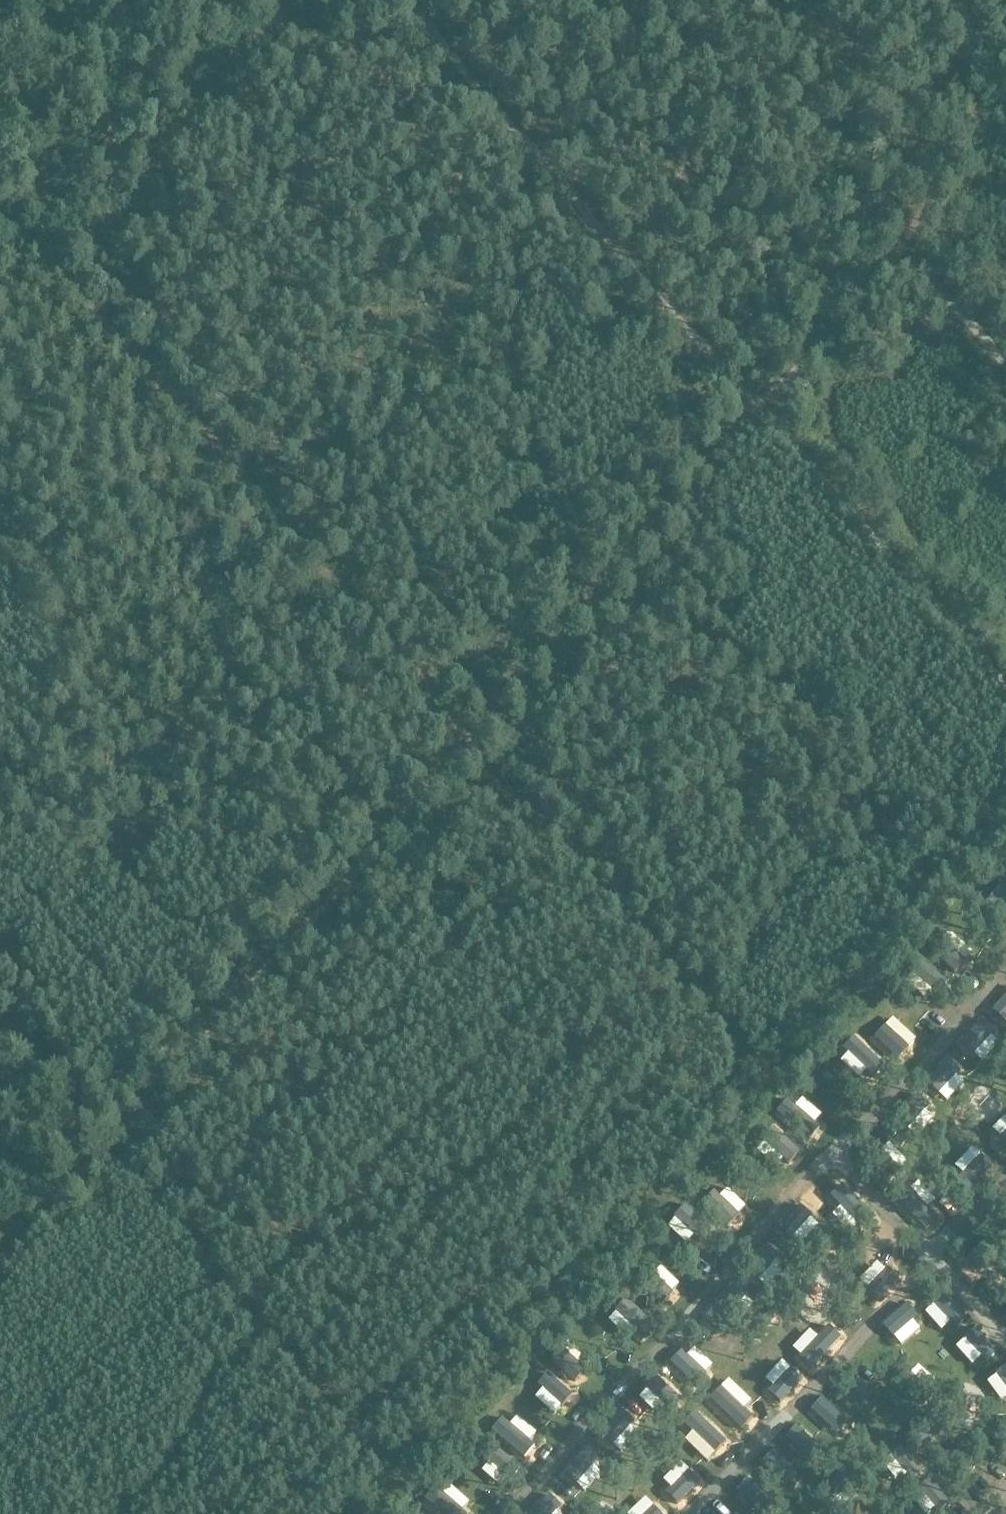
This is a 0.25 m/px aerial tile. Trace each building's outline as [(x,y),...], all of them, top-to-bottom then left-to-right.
[(865,1021),(875,1042),(888,1036),(877,1015),(865,1021)] [(827,1115),(833,1092),(813,1086),(807,1110),(827,1115)] [(876,1185),(884,1192),(888,1188),(881,1180),(876,1185)] [(920,1212),(931,1201),(917,1186),(906,1197),(920,1212)] [(818,1320),(826,1298),(812,1293),(804,1315),(818,1320)] [(608,1307),(592,1327),(613,1343),(628,1324),(608,1307)] [(566,1352),(575,1363),(590,1350),(580,1339),(566,1352)] [(758,1357),(783,1377),(797,1359),(772,1340),(758,1357)] [(733,1387),(745,1396),(762,1374),(750,1365),(733,1387)] [(711,1404),(694,1428),(708,1437),(725,1414),(711,1404)] [(514,1444),(533,1427),(511,1405),(493,1422),(514,1444)] [(681,1460),(696,1445),(686,1435),(671,1450),(681,1460)] [(456,1512),(473,1493),(453,1475),(436,1494),(456,1512)] [(580,1491),(594,1513),(595,1513),(610,1505),(597,1482),(580,1491)]
